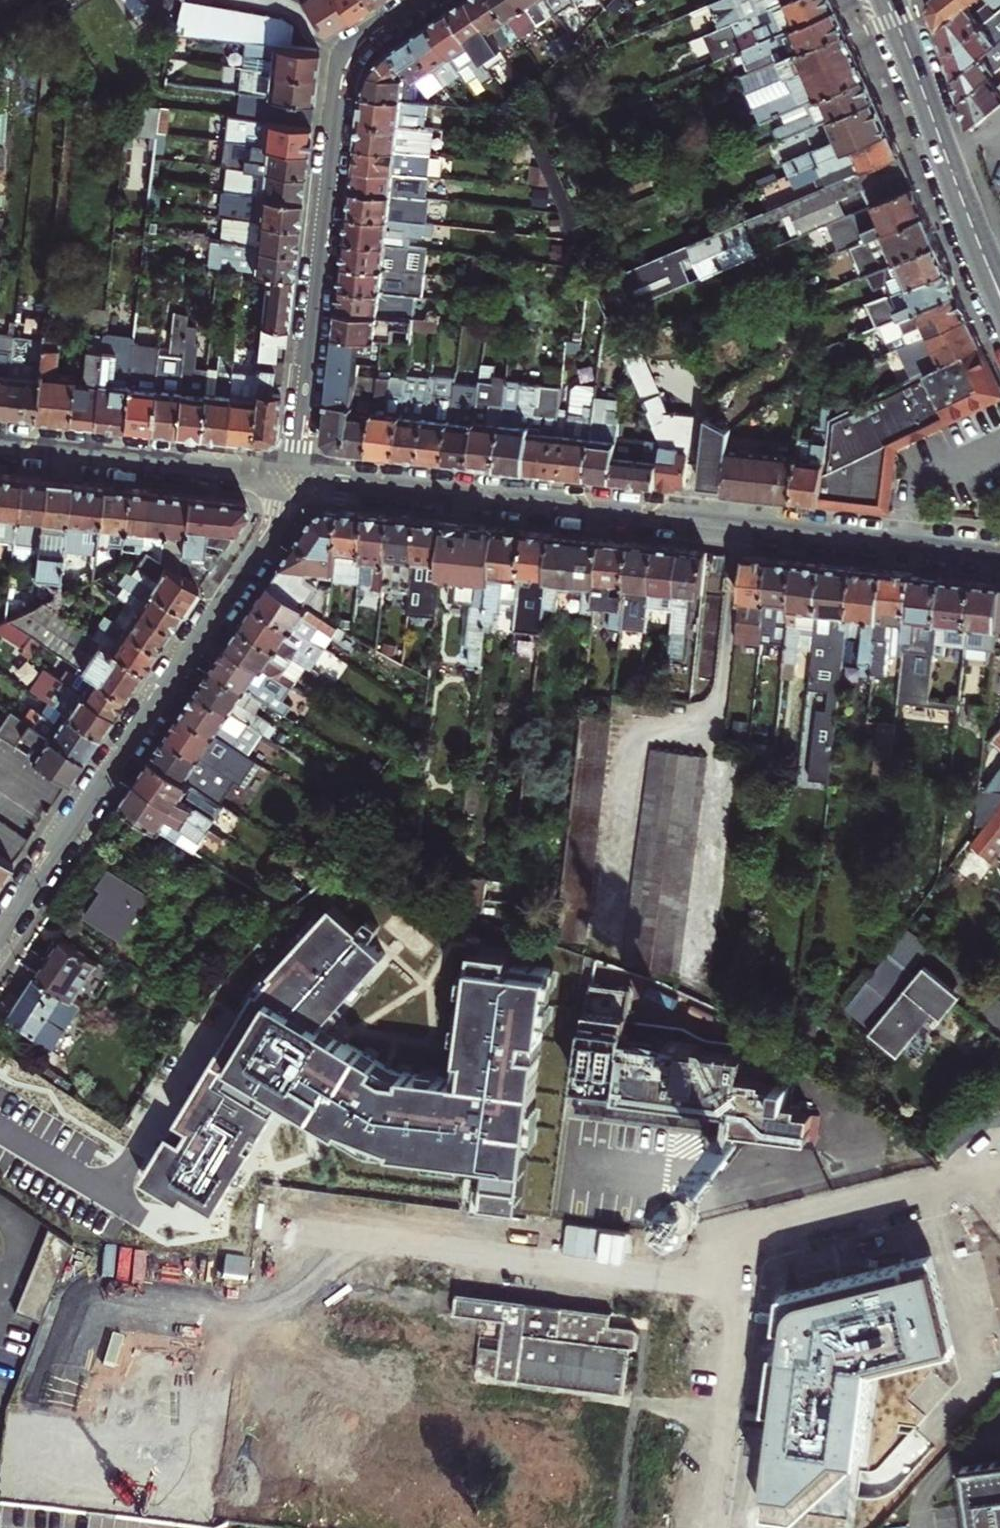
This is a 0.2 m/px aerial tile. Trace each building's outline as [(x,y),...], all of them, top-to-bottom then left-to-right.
[(337,0),(297,0),(321,37),(332,29),(349,18),(337,0)] [(365,0),(337,0),(349,18),(359,12),(368,5),(365,0)] [(451,13),(489,68),(501,59),(504,63),(509,60),(504,52),(469,0),(462,5),(451,13)] [(469,0),(504,52),(515,44),(503,27),(510,23),(494,0),(470,0),(469,0)] [(510,23),(517,18),(529,35),(540,28),(521,0),(494,0),(510,23)] [(540,28),(558,15),(547,0),(521,0),(540,28)] [(565,11),(558,0),(547,0),(558,15),(565,11)] [(565,11),(576,4),(574,0),(558,0),(565,11)] [(722,33),(708,39),(719,64),(738,55),(839,12),(834,0),(797,0),(722,33)] [(711,9),(714,15),(722,33),(797,0),(732,0),(711,9)] [(945,29),(983,0),(940,0),(936,10),(940,19),(945,29)] [(945,29),(950,44),(953,55),(999,18),(999,12),(991,0),(983,0),(945,29)] [(999,12),(999,0),(991,0),(999,12)] [(293,25),(183,4),(175,37),(247,44),(292,49),(293,25)] [(714,15),(711,9),(692,17),(695,23),(714,15)] [(839,12),(738,55),(744,68),(779,52),(784,64),(796,59),(849,36),(844,25),(839,12)] [(429,28),(463,75),(468,82),(478,75),(483,81),(493,74),(489,68),(451,13),(442,19),(429,28)] [(517,18),(510,23),(521,40),(529,35),(517,18)] [(953,55),(957,69),(960,79),(999,47),(999,18),(953,55)] [(521,40),(510,23),(503,27),(515,44),(521,40)] [(411,39),(445,86),(463,75),(429,28),(421,33),(411,39)] [(859,60),(849,36),(796,59),(802,75),(784,83),(790,97),(752,113),(759,129),(768,124),(803,110),(869,82),(859,60)] [(394,51),(417,83),(424,93),(428,97),(445,86),(411,39),(403,45),(394,51)] [(292,49),(247,44),(244,68),(317,76),(319,64),(320,52),(292,49)] [(960,79),(965,92),(968,103),(999,78),(999,77),(999,47),(960,79)] [(371,77),(417,83),(394,51),(381,63),(371,77)] [(749,79),(784,64),(779,52),(744,68),(749,79)] [(796,59),(784,64),(749,79),(739,84),(752,113),(790,97),(784,83),(802,75),(796,59)] [(244,68),(240,94),(315,102),(316,89),(317,76),(244,68)] [(365,97),(417,102),(417,90),(421,95),(424,93),(417,83),(371,77),(368,87),(365,97)] [(999,78),(968,103),(972,116),(977,130),(986,122),(999,111),(999,80),(999,78)] [(817,129),(825,126),(877,103),(873,92),(869,82),(803,110),(807,119),(772,134),(778,146),(817,129)] [(432,103),(417,102),(365,97),(363,112),(362,125),(431,131),(434,103),(432,103)] [(877,103),(825,126),(833,144),(825,148),(780,167),(785,181),(808,171),(891,135),(885,120),(877,103)] [(768,124),(772,134),(807,119),(803,110),(768,124)] [(236,119),(229,118),(228,145),(234,145),(236,119)] [(312,126),(236,119),(234,145),(244,146),(309,153),(311,139),(312,126)] [(360,150),(399,154),(428,158),(431,131),(362,125),(361,137),(360,150)] [(817,129),(825,148),(833,144),(825,126),(817,129)] [(891,135),(808,171),(812,181),(818,178),(824,192),(901,158),(896,148),(891,135)] [(532,145),(567,223),(576,218),(541,141),(532,145)] [(242,172),(244,146),(234,145),(234,159),(234,170),(242,172)] [(309,153),(244,146),(242,172),(250,172),(307,178),(307,170),(309,153)] [(358,163),(357,173),(429,180),(430,169),(397,166),(399,154),(360,150),(358,163)] [(234,170),(234,159),(214,157),(213,168),(234,170)] [(818,194),(597,289),(610,320),(611,322),(831,227),(874,209),(915,191),(908,174),(901,158),(824,192),(818,194)] [(765,200),(812,181),(808,171),(785,181),(762,191),(765,200)] [(307,178),(250,172),(247,197),(304,203),(305,191),(307,178)] [(356,185),(355,195),(394,199),(395,190),(428,193),(429,180),(357,173),(356,185)] [(818,178),(812,181),(818,194),(824,192),(818,178)] [(838,243),(843,255),(927,219),(921,205),(915,191),(874,209),(880,224),(838,243)] [(304,203),(247,197),(226,194),(223,220),(301,228),(302,216),(304,203)] [(394,199),(355,195),(354,210),(353,221),(416,227),(417,215),(428,217),(430,203),(394,199)] [(880,224),(874,209),(831,227),(838,243),(880,224)] [(427,228),(428,217),(417,215),(416,227),(427,228)] [(875,261),(881,275),(940,249),(934,235),(927,219),(843,255),(831,261),(837,277),(857,268),(875,261)] [(240,235),(240,245),(299,251),(300,241),(301,228),(223,220),(222,232),(240,235)] [(416,227),(353,221),(351,237),(350,247),(391,251),(411,253),(412,242),(426,244),(427,228),(416,227)] [(222,232),(222,243),(240,245),(240,235),(222,232)] [(424,254),(426,244),(412,242),(411,253),(424,254)] [(222,271),(270,276),(296,278),(297,267),(299,251),(240,245),(222,243),(219,243),(217,257),(223,257),(222,271)] [(391,251),(350,247),(349,261),(348,271),(408,277),(410,263),(389,262),(391,251)] [(940,249),(881,275),(879,276),(885,290),(898,285),(903,295),(951,274),(945,261),(940,249)] [(411,253),(391,251),(389,262),(410,263),(411,253)] [(857,268),(864,283),(879,276),(881,275),(875,261),(857,268)] [(220,283),(222,271),(214,270),(213,281),(220,283)] [(407,288),(408,277),(348,271),(347,283),(346,293),(406,299),(426,301),(427,291),(407,288)] [(951,274),(903,295),(871,310),(880,333),(894,327),(905,323),(961,300),(956,288),(951,274)] [(292,315),(296,278),(270,276),(261,359),(287,362),(289,346),(281,345),(283,332),(290,333),(292,315)] [(344,304),(343,315),(403,322),(406,299),(346,293),(344,304)] [(961,300),(905,323),(911,336),(899,341),(894,343),(899,356),(973,323),(967,313),(961,300)] [(403,322),(343,315),(342,329),(341,340),(387,345),(394,345),(396,332),(414,334),(416,323),(403,322)] [(610,320),(597,435),(591,485),(603,486),(617,488),(622,442),(625,415),(608,414),(609,407),(625,408),(630,365),(624,351),(611,322),(610,320)] [(894,327),(899,341),(911,336),(905,323),(894,327)] [(912,388),(930,379),(986,352),(980,338),(973,323),(899,356),(897,357),(912,388)] [(806,327),(810,337),(818,334),(814,324),(806,327)] [(45,337),(64,338),(65,331),(46,329),(45,337)] [(289,346),(290,333),(283,332),(281,345),(289,346)] [(394,345),(412,347),(414,334),(396,332),(394,345)] [(44,344),(35,421),(53,423),(73,426),(77,384),(78,378),(60,376),(64,338),(45,337),(44,344)] [(353,457),(360,393),(364,366),(385,368),(387,345),(341,340),(330,446),(339,456),(346,457),(353,457)] [(15,354),(14,363),(8,418),(21,420),(35,421),(44,344),(16,341),(15,354)] [(189,344),(188,347),(178,437),(191,439),(203,440),(208,396),(194,394),(196,379),(193,379),(196,360),(193,359),(194,345),(189,344)] [(630,365),(633,370),(649,364),(640,344),(624,351),(630,365)] [(178,437),(188,347),(173,345),(170,374),(160,374),(153,435),(166,436),(178,437)] [(77,384),(73,426),(83,427),(96,428),(102,370),(104,347),(94,346),(94,352),(88,351),(86,385),(77,384)] [(119,372),(102,370),(96,428),(109,429),(125,431),(134,347),(122,346),(119,372)] [(138,433),(153,435),(160,374),(161,363),(149,362),(149,349),(134,347),(125,431),(138,433)] [(986,352),(930,379),(912,388),(835,426),(829,480),(826,512),(855,515),(856,511),(888,514),(893,452),(891,447),(947,420),(949,424),(999,399),(999,391),(991,372),(995,370),(989,359),(986,352)] [(0,353),(0,362),(14,363),(15,354),(0,353)] [(279,441),(287,362),(261,359),(260,374),(257,401),(252,446),(263,447),(269,448),(279,441)] [(14,363),(0,362),(0,417),(8,418),(14,363)] [(218,397),(208,396),(203,440),(215,441),(227,443),(236,364),(229,363),(227,377),(221,376),(218,397)] [(227,377),(229,363),(223,363),(221,376),(227,377)] [(252,446),(257,401),(245,400),(247,373),(248,365),(236,364),(227,443),(240,444),(252,446)] [(484,393),(482,410),(476,472),(487,473),(502,474),(509,410),(496,408),(498,383),(499,370),(486,369),(484,393)] [(995,370),(991,372),(999,391),(999,380),(995,370)] [(245,400),(257,401),(260,374),(247,373),(245,400)] [(402,463),(408,397),(394,395),(396,381),(383,380),(382,394),(382,401),(376,460),(387,461),(402,463)] [(426,466),(433,398),(434,388),(435,383),(409,380),(409,383),(408,397),(402,463),(414,465),(426,466)] [(409,383),(396,381),(394,395),(408,397),(409,383)] [(509,410),(512,384),(498,383),(496,408),(509,410)] [(512,384),(509,410),(523,412),(526,385),(512,384)] [(523,412),(509,410),(502,474),(514,476),(543,479),(556,481),(561,442),(566,390),(526,385),(523,412)] [(434,388),(433,398),(457,401),(458,390),(434,388)] [(458,390),(457,401),(465,402),(465,409),(482,410),(484,393),(458,390)] [(376,394),(360,393),(353,457),(364,459),(376,460),(382,401),(375,400),(376,394)] [(803,449),(802,458),(796,508),(809,510),(826,512),(829,480),(835,426),(839,394),(831,394),(826,409),(823,435),(805,434),(803,449)] [(457,401),(433,398),(426,466),(437,467),(450,468),(457,401)] [(856,511),(855,515),(895,520),(903,455),(999,408),(999,399),(949,424),(947,420),(891,447),(893,452),(888,514),(856,511)] [(457,401),(450,468),(464,470),(476,472),(482,410),(465,409),(465,402),(457,401)] [(571,443),(567,482),(581,484),(591,485),(597,435),(601,404),(583,402),(576,403),(572,433),(571,443)] [(650,409),(667,448),(661,493),(676,495),(689,496),(699,424),(671,421),(661,403),(650,409)] [(718,499),(728,501),(734,452),(736,435),(714,423),(704,498),(718,499)] [(561,481),(567,482),(571,443),(561,442),(556,481),(561,481)] [(638,490),(661,493),(667,448),(662,447),(662,451),(645,449),(645,445),(622,442),(617,488),(638,490)] [(778,506),(796,508),(802,458),(803,449),(769,444),(768,456),(763,504),(778,506)] [(763,504),(768,456),(734,452),(728,501),(745,502),(763,504)] [(24,481),(9,479),(0,478),(0,542),(3,543),(2,564),(15,566),(15,561),(17,543),(24,481)] [(36,482),(24,481),(17,543),(42,547),(43,534),(48,484),(36,482)] [(68,528),(72,486),(58,485),(48,484),(43,534),(67,537),(68,528)] [(96,584),(98,570),(98,565),(100,547),(105,490),(87,488),(72,486),(68,528),(87,529),(84,553),(81,573),(64,572),(63,583),(62,601),(96,584)] [(118,492),(105,490),(100,547),(125,549),(126,543),(131,493),(118,492)] [(145,555),(146,547),(152,496),(141,494),(131,493),(126,543),(140,544),(140,555),(145,555)] [(152,496),(146,547),(160,548),(160,557),(165,557),(171,498),(162,497),(152,496)] [(185,558),(186,550),(191,500),(179,498),(171,498),(165,557),(185,558)] [(195,551),(195,554),(220,561),(251,516),(247,506),(232,505),(191,500),(186,550),(195,551)] [(277,588),(319,617),(324,585),(340,587),(342,572),(344,558),(349,518),(334,516),(322,522),(277,588)] [(366,585),(368,565),(373,521),(364,520),(349,518),(344,558),(357,559),(356,573),(356,585),(366,585)] [(373,521),(368,565),(381,566),(378,588),(385,587),(384,594),(389,594),(390,589),(392,563),(397,523),(387,522),(373,521)] [(403,603),(417,604),(425,526),(412,525),(397,523),(392,563),(404,564),(403,583),(406,583),(405,590),(403,603)] [(443,620),(446,584),(452,530),(439,528),(425,526),(417,604),(416,617),(443,620)] [(452,530),(446,584),(458,585),(455,607),(476,609),(471,653),(476,654),(474,672),(487,674),(491,636),(501,535),(475,532),(452,530)] [(501,535),(491,636),(499,637),(500,623),(507,624),(508,621),(523,623),(526,600),(532,539),(517,537),(501,535)] [(532,539),(526,600),(537,602),(536,627),(548,628),(549,612),(550,605),(556,541),(545,540),(532,539)] [(579,544),(556,541),(550,605),(567,607),(569,595),(570,586),(595,589),(594,598),(593,611),(599,613),(607,547),(579,544)] [(42,547),(17,543),(15,561),(40,563),(41,557),(42,547)] [(607,547),(599,613),(599,616),(597,633),(626,635),(628,620),(635,550),(620,548),(607,547)] [(195,551),(186,550),(185,558),(183,565),(194,567),(195,560),(195,554),(195,551)] [(642,614),(654,616),(661,553),(649,552),(635,550),(628,620),(641,622),(642,614)] [(81,573),(84,553),(66,553),(65,559),(64,572),(81,573)] [(661,553),(654,616),(653,624),(669,625),(668,629),(679,630),(687,556),(674,554),(661,553)] [(195,560),(194,567),(209,577),(220,561),(195,554),(195,560)] [(145,555),(131,577),(183,614),(194,599),(209,577),(194,567),(183,565),(182,577),(165,565),(153,556),(145,555)] [(673,681),(686,684),(697,603),(707,604),(708,604),(713,559),(711,559),(700,557),(687,556),(679,630),(673,681)] [(65,559),(41,557),(40,563),(38,582),(63,583),(64,572),(65,559)] [(357,559),(344,558),(342,572),(356,573),(357,559)] [(404,564),(392,563),(390,589),(405,590),(406,583),(403,583),(404,564)] [(748,563),(740,643),(765,646),(775,566),(763,564),(748,563)] [(381,566),(368,565),(366,585),(365,592),(384,594),(385,587),(378,588),(381,566)] [(764,660),(789,663),(799,569),(784,567),(775,566),(765,646),(764,660)] [(803,635),(819,638),(826,572),(814,570),(799,569),(789,663),(786,684),(797,686),(803,635)] [(826,572),(819,638),(834,640),(832,659),(823,666),(818,721),(840,723),(847,658),(849,645),(856,575),(840,573),(826,572)] [(120,585),(124,588),(142,601),(136,610),(170,633),(177,624),(183,614),(131,577),(126,574),(120,585)] [(861,683),(878,684),(889,579),(873,577),(856,575),(849,645),(865,647),(863,660),(861,683)] [(896,659),(909,660),(917,582),(903,580),(889,579),(878,684),(887,685),(888,678),(888,672),(894,673),(896,659)] [(926,651),(941,651),(948,585),(931,583),(917,582),(909,660),(901,733),(908,733),(914,684),(921,685),(923,672),(926,651)] [(948,585),(941,651),(938,674),(936,699),(944,699),(945,688),(948,689),(949,669),(944,668),(945,661),(947,653),(970,656),(977,588),(963,587),(948,585)] [(570,586),(569,595),(594,598),(595,589),(570,586)] [(124,588),(119,598),(136,610),(142,601),(124,588)] [(269,599),(262,609),(315,646),(324,633),(334,641),(337,638),(340,640),(346,645),(350,638),(335,628),(319,617),(277,588),(269,599)] [(977,588),(970,656),(993,659),(992,675),(998,675),(999,661),(999,655),(999,591),(992,590),(977,588)] [(115,604),(112,608),(129,621),(123,630),(157,653),(163,644),(170,633),(136,610),(119,598),(110,592),(105,598),(115,604)] [(476,609),(455,607),(454,617),(470,619),(466,653),(471,653),(476,609)] [(133,686),(142,673),(91,637),(48,608),(15,624),(32,635),(34,637),(42,642),(71,663),(124,699),(133,686)] [(123,630),(129,621),(112,608),(105,617),(123,630)] [(315,646),(262,609),(254,620),(247,630),(297,664),(312,674),(317,678),(332,657),(329,655),(315,646)] [(641,622),(653,624),(654,616),(642,614),(641,622)] [(157,653),(123,630),(105,617),(91,637),(142,673),(149,664),(157,653)] [(500,623),(499,637),(505,637),(507,624),(500,623)] [(0,631),(0,633),(21,647),(32,635),(15,624),(8,627),(0,631)] [(232,651),(296,696),(307,704),(313,695),(302,687),(288,676),(297,664),(247,630),(239,641),(232,651)] [(661,632),(652,632),(651,645),(660,647),(661,632)] [(315,646),(329,655),(340,640),(337,638),(334,641),(324,633),(315,646)] [(20,655),(30,661),(42,642),(34,637),(20,655)] [(849,645),(847,658),(863,660),(865,647),(849,645)] [(288,708),(296,696),(232,651),(224,663),(216,674),(264,707),(278,716),(288,723),(295,713),(288,708)] [(938,674),(941,651),(926,651),(923,672),(938,674)] [(947,653),(945,661),(968,664),(970,656),(947,653)] [(54,677),(112,717),(118,708),(124,699),(71,663),(64,673),(60,669),(54,677)] [(288,676),(302,687),(312,674),(297,664),(288,676)] [(264,707),(216,674),(208,686),(201,696),(249,729),(263,739),(271,728),(256,718),(264,707)] [(44,684),(49,688),(59,695),(53,705),(98,737),(105,726),(112,717),(54,677),(50,675),(44,684)] [(59,695),(49,688),(44,699),(48,702),(53,705),(59,695)] [(249,729),(201,696),(194,706),(185,718),(233,751),(248,761),(256,750),(241,740),(249,729)] [(943,710),(944,699),(936,699),(934,709),(943,710)] [(98,737),(53,705),(48,702),(40,713),(31,707),(22,719),(82,761),(89,749),(98,737)] [(0,726),(0,735),(14,745),(21,736),(33,745),(27,754),(66,782),(74,771),(82,761),(22,719),(11,712),(0,726)] [(972,729),(992,732),(993,717),(973,715),(972,729)] [(233,751),(185,718),(178,728),(169,741),(216,773),(232,784),(269,809),(277,799),(240,773),(225,762),(233,751)] [(241,740),(256,750),(263,739),(249,729),(241,740)] [(586,731),(585,747),(613,750),(615,735),(586,731)] [(895,785),(901,733),(892,732),(886,784),(895,785)] [(50,805),(66,782),(27,754),(14,745),(0,735),(0,770),(50,805)] [(216,773),(169,741),(162,752),(154,763),(217,806),(225,794),(209,784),(216,773)] [(585,747),(583,761),(612,764),(613,750),(585,747)] [(225,762),(240,773),(248,761),(233,751),(225,762)] [(655,753),(654,766),(682,770),(683,756),(655,753)] [(683,756),(682,770),(710,774),(712,760),(683,756)] [(612,764),(583,761),(581,775),(610,778),(612,764)] [(146,775),(139,785),(208,833),(216,823),(210,820),(219,807),(217,806),(154,763),(146,775)] [(682,770),(654,766),(652,781),(680,785),(682,770)] [(682,770),(680,785),(708,788),(710,774),(682,770)] [(232,784),(216,773),(209,784),(225,794),(232,784)] [(581,775),(580,789),(609,792),(610,778),(581,775)] [(652,781),(651,796),(678,800),(680,785),(652,781)] [(208,833),(139,785),(130,797),(122,809),(186,854),(194,843),(201,848),(211,835),(208,833)] [(680,785),(678,800),(706,804),(708,788),(680,785)] [(609,792),(580,789),(578,804),(608,808),(609,792)] [(999,831),(999,791),(983,809),(977,859),(999,831)] [(651,796),(649,812),(677,815),(678,800),(651,796)] [(678,800),(677,815),(705,818),(706,804),(678,800)] [(578,804),(577,818),(606,821),(608,808),(578,804)] [(649,812),(648,825),(675,829),(677,815),(649,812)] [(677,815),(675,829),(703,832),(705,818),(677,815)] [(577,818),(575,833),(605,837),(606,821),(577,818)] [(648,825),(646,841),(673,844),(675,829),(648,825)] [(9,865),(23,844),(0,827),(0,859),(9,865)] [(675,829),(673,844),(701,847),(703,832),(675,829)] [(605,837),(575,833),(574,846),(603,848),(605,837)] [(986,856),(999,866),(999,839),(986,856)] [(672,859),(673,844),(646,841),(644,856),(672,859)] [(673,844),(672,859),(700,862),(701,847),(673,844)] [(96,846),(87,859),(109,873),(102,884),(97,893),(101,897),(84,922),(120,945),(149,901),(113,875),(121,864),(96,846)] [(574,846),(572,859),(602,863),(603,848),(574,846)] [(644,856),(643,869),(671,872),(672,859),(644,856)] [(0,877),(9,865),(0,859),(0,877)] [(602,863),(572,859),(571,875),(601,878),(602,863)] [(700,862),(672,859),(671,872),(698,875),(700,862)] [(643,869),(642,881),(669,885),(671,872),(643,869)] [(698,875),(671,872),(669,885),(696,889),(698,875)] [(601,878),(571,875),(569,886),(599,890),(601,878)] [(669,885),(642,881),(640,897),(667,899),(669,885)] [(496,886),(466,885),(463,910),(493,919),(496,886)] [(696,889),(669,885),(667,899),(695,901),(696,889)] [(569,886),(568,900),(598,903),(599,890),(569,886)] [(667,899),(640,897),(639,908),(666,911),(667,899)] [(666,911),(666,914),(693,916),(695,901),(667,899),(666,911)] [(568,900),(566,913),(597,917),(598,903),(568,900)] [(333,905),(272,973),(275,976),(262,991),(259,988),(232,1025),(240,1030),(235,1039),(226,1034),(138,1184),(177,1207),(182,1197),(213,1215),(278,1101),(365,1152),(487,1167),(482,1206),(518,1210),(536,1056),(521,1054),(522,1040),(538,1042),(547,969),(505,964),(506,956),(468,952),(454,1079),(390,1072),(318,1031),(385,955),(360,931),(362,930),(333,905)] [(639,908),(637,922),(665,924),(666,914),(666,911),(639,908)] [(566,913),(565,928),(595,931),(597,917),(566,913)] [(693,916),(666,914),(665,924),(664,929),(691,930),(693,916)] [(665,924),(637,922),(636,936),(663,939),(664,929),(665,924)] [(565,928),(563,944),(594,947),(595,931),(565,928)] [(691,930),(664,929),(663,939),(663,942),(690,944),(691,930)] [(636,936),(634,952),(661,954),(663,942),(663,939),(636,936)] [(690,944),(663,942),(661,954),(661,956),(688,959),(690,944)] [(46,967),(36,982),(71,1006),(94,971),(60,947),(46,967)] [(661,954),(634,952),(632,966),(660,969),(660,968),(661,956),(661,954)] [(688,959),(661,956),(660,968),(686,971),(688,959)] [(923,982),(896,960),(852,1015),(879,1036),(877,1040),(905,1063),(940,1020),(947,1025),(966,1002),(930,973),(923,982)] [(686,971),(660,968),(660,969),(658,983),(685,986),(686,971)] [(44,1059),(78,1011),(71,1006),(36,982),(21,1004),(9,1022),(34,1039),(29,1048),(44,1059)] [(630,999),(577,992),(565,1089),(616,1096),(615,1103),(738,1118),(737,1133),(815,1141),(816,1117),(802,1115),(802,1110),(787,1109),(787,1101),(771,1090),(762,1091),(763,1086),(742,1084),(743,1064),(699,1058),(699,1052),(667,1048),(666,1054),(624,1049),(630,999)] [(8,1102),(31,1070),(0,1048),(0,1131),(19,1144),(35,1121),(8,1102)] [(739,1156),(741,1152),(742,1147),(741,1143),(738,1139),(734,1136),(730,1135),(726,1135),(722,1137),(718,1139),(716,1143),(715,1147),(715,1151),(717,1155),(720,1158),(723,1161),(727,1162),(732,1161),(736,1159),(739,1156)] [(67,1247),(42,1230),(13,1313),(38,1322),(67,1247)] [(249,1262),(225,1259),(222,1280),(247,1283),(249,1262)] [(876,1367),(956,1349),(935,1261),(809,1293),(799,1300),(793,1309),(765,1527),(841,1527),(844,1496),(858,1498),(876,1367)] [(778,1292),(792,1293),(794,1275),(780,1273),(778,1292)] [(622,1394),(630,1348),(634,1349),(637,1335),(633,1327),(611,1325),(613,1313),(457,1294),(455,1315),(505,1321),(497,1379),(622,1394)] [(956,1477),(962,1527),(999,1527),(999,1472),(956,1477)]
